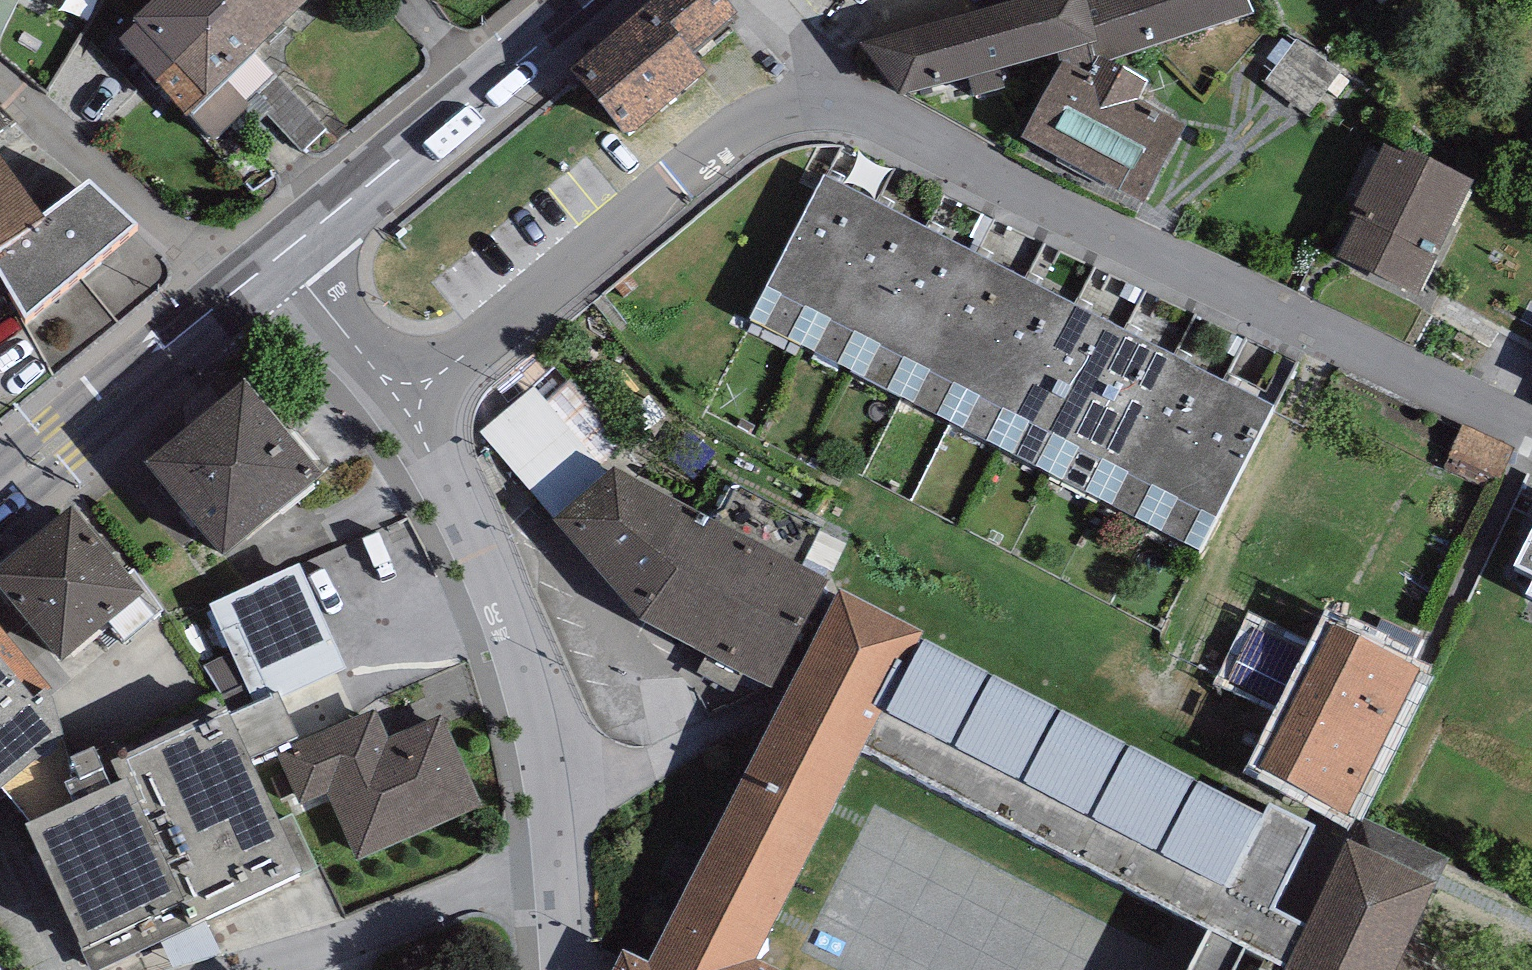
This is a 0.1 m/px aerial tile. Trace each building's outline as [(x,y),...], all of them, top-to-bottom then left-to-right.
[(41,12),(46,0),(15,0),(41,12)] [(118,59),(185,131),(327,0),(173,0),(131,38),(136,43),(118,59)] [(712,0),(673,0),(570,84),(627,154),(707,88),(692,70),(738,32),(712,0)] [(862,54),(900,109),(1058,67),(1092,58),(1096,57),(1083,0),(1059,0),(862,54)] [(1096,57),(1092,58),(1095,67),(1105,71),(1252,26),(1242,0),(1083,0),(1096,57)] [(1092,58),(1058,67),(1062,76),(1020,149),(1143,215),(1185,136),(1139,115),(1148,95),(1124,85),(1126,81),(1105,71),(1095,67),(1092,58)] [(1473,195),(1407,162),(1404,166),(1384,156),(1349,226),(1356,229),(1336,269),(1416,309),(1473,195)] [(45,237),(42,234),(0,173),(0,268),(45,237)] [(800,359),(874,214),(823,188),(749,333),(800,359)] [(9,303),(26,332),(136,241),(90,198),(42,234),(45,237),(0,268),(0,290),(9,303)] [(874,214),(800,359),(848,383),(922,238),(874,214)] [(922,238),(848,383),(899,409),(973,264),(922,238)] [(973,264),(899,409),(946,433),(1021,288),(973,264)] [(1021,288),(946,433),(996,458),(1070,313),(1021,288)] [(9,303),(0,290),(0,308),(9,303)] [(1070,313),(996,458),(1048,485),(1122,341),(1070,313)] [(1122,341),(1048,485),(1099,511),(1173,366),(1122,341)] [(1173,366),(1099,511),(1146,536),(1221,391),(1173,366)] [(1221,391),(1146,536),(1201,564),(1275,419),(1221,391)] [(535,393),(481,437),(558,530),(612,486),(535,393)] [(245,400),(145,481),(223,578),(324,496),(245,400)] [(841,603),(617,482),(612,486),(558,530),(555,533),(639,634),(785,710),(838,609),(841,603)] [(72,518),(0,578),(0,600),(63,675),(110,635),(145,607),(127,584),(72,518)] [(425,555),(406,521),(316,557),(322,573),(304,580),(348,676),(355,672),(371,702),(468,661),(452,617),(440,587),(425,555)] [(1513,579),(1531,588),(1531,542),(1513,579)] [(279,708),(348,676),(304,580),(299,571),(209,612),(231,658),(245,689),(256,712),(276,703),(279,708)] [(134,578),(127,584),(145,607),(110,635),(124,653),(166,619),(134,578)] [(838,609),(785,710),(652,969),(759,969),(864,766),(1210,946),(1256,969),(1297,969),(1308,947),(1271,928),(1313,841),(1271,820),(1266,830),(926,654),(838,609)] [(1295,718),(1320,663),(1252,632),(1227,687),(1295,718)] [(0,637),(0,806),(2,809),(57,762),(32,715),(52,700),(0,637)] [(1418,683),(1332,640),(1320,663),(1295,718),(1260,785),(1347,827),(1418,683)] [(245,689),(231,658),(204,668),(223,699),(245,689)] [(299,748),(279,708),(276,703),(256,712),(245,689),(223,699),(215,702),(217,705),(248,772),(277,758),(299,748)] [(217,705),(91,764),(111,806),(25,847),(82,968),(87,966),(89,969),(112,969),(186,935),(189,941),(303,887),(300,882),(276,829),(248,772),(217,705)] [(299,748),(277,758),(301,813),(329,801),(358,867),(483,813),(443,723),(390,746),(376,715),(299,748)] [(276,829),(300,882),(317,874),(293,822),(276,829)] [(1347,861),(1308,947),(1297,969),(1426,969),(1434,954),(1414,946),(1432,902),(1347,861)] [(1210,946),(1197,969),(1256,969),(1210,946)] [(624,962),(620,969),(639,969),(624,962)]
